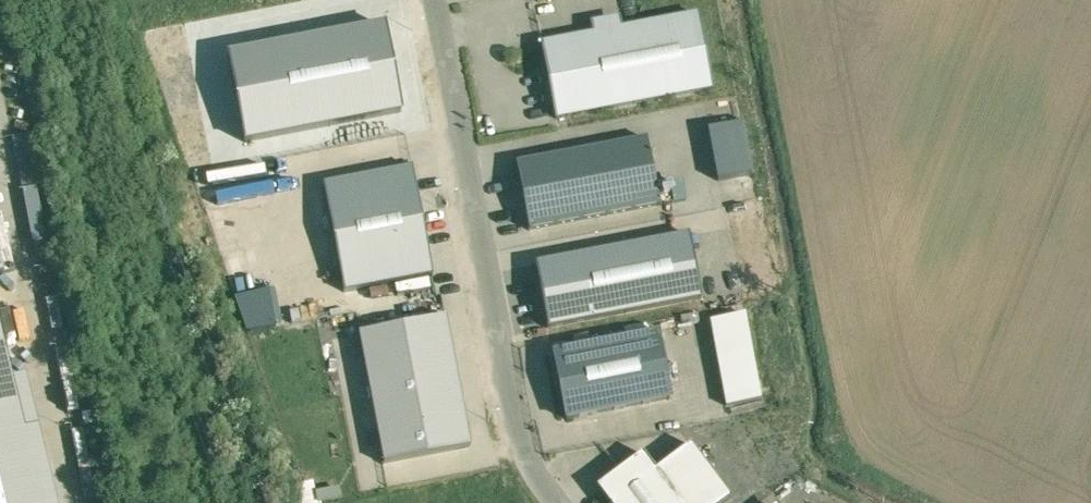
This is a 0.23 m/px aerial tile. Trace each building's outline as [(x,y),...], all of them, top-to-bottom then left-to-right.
[(698,15),(542,45),(556,119),(712,89),(698,15)] [(383,26),(226,56),(243,142),(399,112),(383,26)] [(647,139),(515,164),(528,230),(659,206),(657,192),(647,139)] [(412,168),(323,185),(343,292),(433,275),(412,168)] [(657,192),(659,206),(686,200),(684,187),(657,192)] [(690,237),(536,265),(548,328),(702,300),(690,237)] [(396,291),(397,301),(443,297),(442,287),(396,291)] [(745,316),(710,323),(726,406),(760,400),(745,316)] [(445,318),(358,334),(383,464),(469,448),(445,318)] [(626,338),(650,334),(648,324),(625,329),(626,338)] [(657,334),(553,354),(566,421),(670,400),(657,334)] [(0,340),(0,502),(40,502),(0,340)] [(596,488),(607,502),(726,502),(731,499),(690,446),(656,472),(642,454),(596,488)] [(319,498),(310,499),(308,485),(299,486),(301,502),(320,502),(319,498)]
